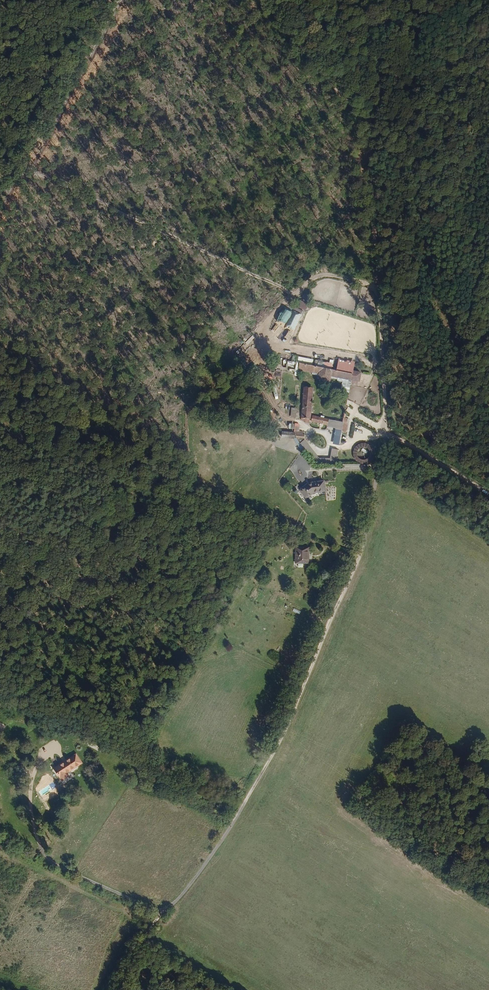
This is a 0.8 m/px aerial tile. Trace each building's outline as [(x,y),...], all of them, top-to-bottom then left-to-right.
[(301,300),(297,306),(305,311),(308,305),(301,300)] [(290,318),(299,323),(303,315),(294,310),(290,318)] [(336,357),(333,369),(351,373),(352,370),(353,361),(336,357)] [(289,372),(295,372),(295,376),(296,376),(296,361),(287,361),(287,365),(289,365),(289,372)] [(333,369),(299,361),(298,368),(350,379),(351,373),(333,369)] [(351,373),(350,379),(359,381),(360,371),(352,370),(351,373)] [(341,390),(349,391),(350,380),(342,379),(341,390)] [(301,388),(299,418),(309,418),(310,418),(311,405),(310,405),(311,389),(301,388)] [(349,416),(344,415),(343,419),(343,422),(341,430),(346,430),(349,416)] [(334,444),(338,445),(341,430),(343,422),(339,421),(327,419),(327,425),(337,426),(338,427),(334,444)] [(314,465),(334,464),(337,449),(333,449),(332,460),(317,461),(302,442),(304,440),(302,438),(300,446),(314,465)] [(352,453),(353,456),(355,459),(357,462),(361,463),(364,463),(368,463),(370,461),(373,458),(374,454),(374,451),(373,448),(370,445),(367,443),(364,442),(360,442),(357,444),(355,446),(353,449),(352,453)] [(310,482),(300,489),(306,497),(313,492),(325,492),(325,481),(310,482)] [(297,546),(295,562),(308,564),(309,548),(297,546)] [(71,765),(49,779),(58,793),(63,789),(61,786),(78,774),(71,765)]
